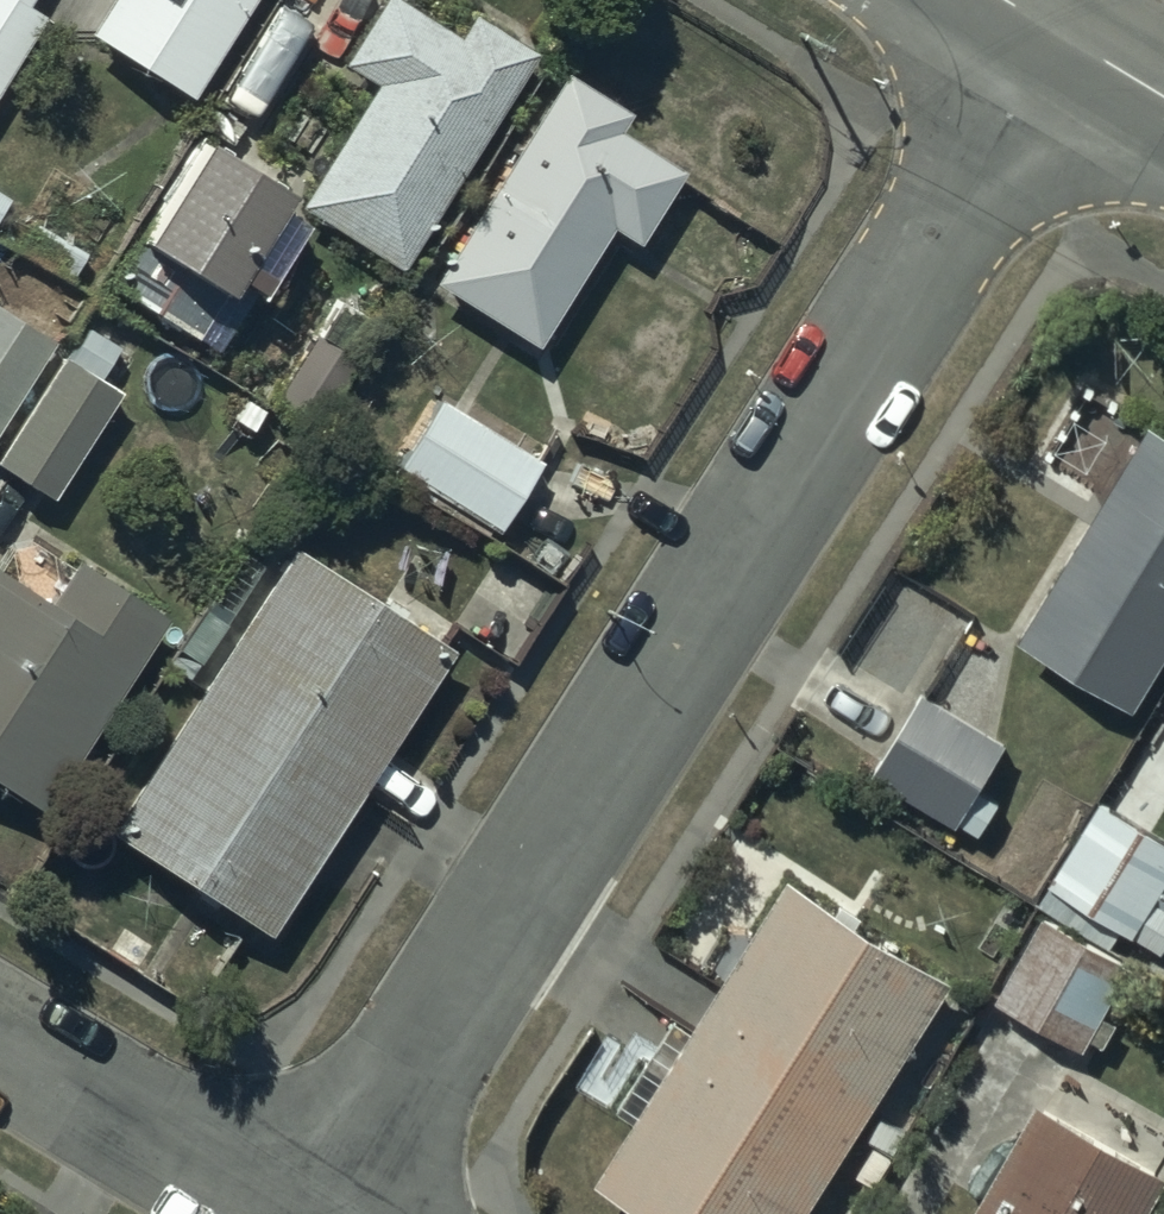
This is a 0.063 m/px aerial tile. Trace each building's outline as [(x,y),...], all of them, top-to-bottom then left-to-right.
[(40,21),(23,10),(29,0),(0,0),(0,84),(40,21)] [(62,9),(68,0),(48,0),(62,9)] [(249,0),(108,0),(86,36),(187,98),(249,0)] [(530,53),(470,17),(459,36),(400,0),(377,0),(338,65),(371,86),(296,210),(398,272),(530,53)] [(626,116),(559,74),(430,283),(532,346),(605,229),(632,246),(680,170),(616,131),(626,116)] [(282,190),(200,139),(138,241),(223,293),(233,278),(268,299),(302,244),(263,220),(282,190)] [(0,308),(0,422),(51,340),(0,308)] [(56,357),(0,453),(0,467),(51,497),(134,355),(85,326),(64,362),(56,357)] [(536,462),(434,399),(391,468),(494,531),(536,462)] [(1163,658),(1163,432),(1151,425),(1021,644),(1133,711),(1163,658)] [(446,652),(293,551),(107,833),(262,936),(356,792),(415,831),(443,789),(382,748),(446,652)] [(0,574),(0,786),(35,808),(156,620),(72,566),(47,605),(0,574)] [(1008,743),(923,695),(875,778),(979,837),(999,801),(981,790),(1008,743)] [(1103,804),(1054,887),(1163,952),(1163,951),(1163,909),(1153,902),(1163,883),(1163,840),(1103,804)] [(950,978),(791,882),(697,1036),(675,1022),(619,1112),(636,1122),(596,1189),(638,1213),(806,1213),(950,978)] [(1146,971),(1046,915),(997,1003),(1081,1051),(1088,1039),(1103,1047),(1146,971)] [(1037,1105),(974,1213),(1150,1213),(1163,1189),(1163,1178),(1037,1105)]
